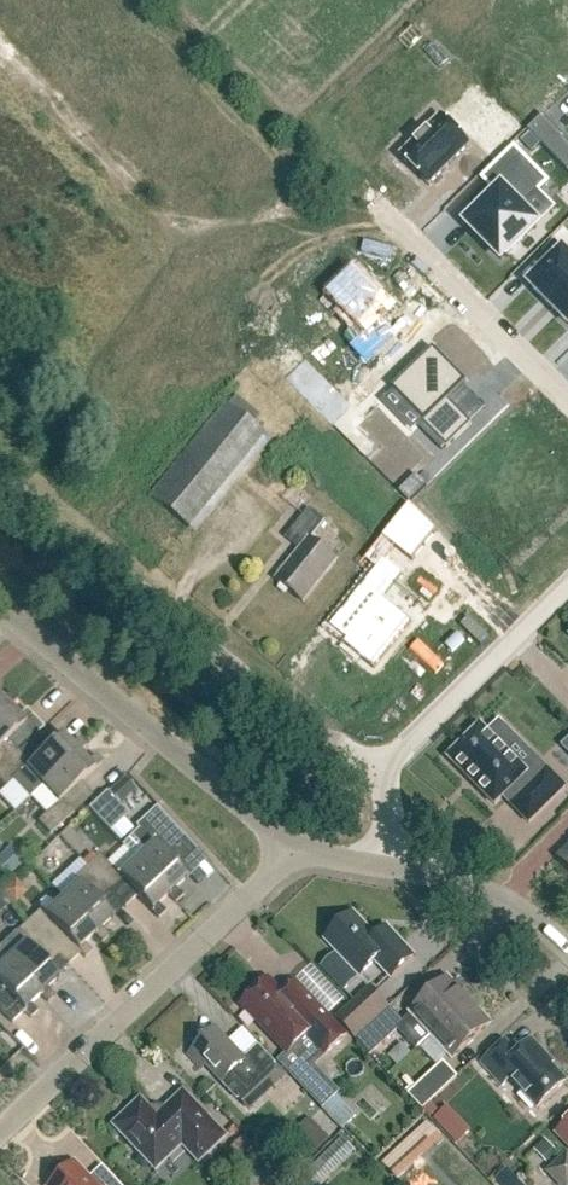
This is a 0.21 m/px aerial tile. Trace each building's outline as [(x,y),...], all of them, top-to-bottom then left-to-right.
[(543,117),(528,132),(549,154),(564,139),(543,117)] [(401,158),(429,188),(470,148),(441,119),(401,158)] [(515,151),(484,181),(498,195),(467,226),(502,261),(537,226),(521,210),(547,184),(515,151)] [(550,308),(567,290),(567,257),(555,244),(543,255),(551,264),(529,286),(550,308)] [(354,271),(325,299),(357,332),(346,342),(369,365),(395,340),(379,324),(393,310),(354,271)] [(550,308),(567,326),(567,290),(550,308)] [(434,350),(392,391),(425,424),(423,426),(448,451),(472,427),(456,411),(454,413),(447,405),(467,385),(434,350)] [(187,529),(187,528),(263,435),(226,404),(150,498),(187,529)] [(410,505),(428,488),(417,477),(400,494),(410,505)] [(377,571),(330,628),(354,647),(351,652),(374,671),(413,624),(384,601),(403,577),(385,563),(396,550),(413,564),(437,534),(411,506),(366,561),(377,571)] [(286,541),(301,553),(277,583),(304,605),(338,563),(311,542),(326,523),(310,511),(286,541)] [(443,598),(455,607),(462,598),(451,588),(443,598)] [(10,707),(17,701),(10,694),(9,694),(10,695),(2,702),(0,699),(0,715),(10,706),(10,707)] [(10,707),(10,706),(0,715),(0,770),(18,753),(7,741),(33,718),(26,711),(25,711),(26,712),(18,719),(9,708),(10,707)] [(483,728),(481,727),(479,728),(480,729),(450,758),(450,757),(448,759),(450,760),(494,805),(495,807),(497,805),(504,798),(513,807),(515,809),(528,823),(530,825),(531,823),(563,791),(564,791),(565,789),(564,788),(563,788),(550,774),(548,772),(547,774),(537,784),(506,753),(517,741),(500,724),(489,735),(482,729),(483,728)] [(79,753),(86,746),(79,739),(78,740),(79,740),(71,747),(62,737),(63,736),(62,735),(48,748),(37,736),(18,753),(0,770),(0,782),(6,788),(12,782),(27,800),(41,787),(79,752),(79,753)] [(78,754),(79,753),(79,752),(41,787),(42,788),(43,786),(58,802),(57,803),(57,804),(38,822),(50,835),(74,813),(62,800),(102,763),(95,756),(95,757),(87,764),(78,754)] [(109,793),(119,804),(135,790),(125,779),(109,793)] [(106,793),(89,809),(111,831),(128,815),(106,793)] [(170,896),(168,897),(175,904),(182,897),(181,896),(181,897),(174,889),(184,880),(185,881),(186,880),(177,870),(196,852),(156,809),(137,827),(140,830),(123,846),(134,859),(170,896)] [(0,857),(0,872),(7,879),(22,865),(7,850),(0,857)] [(170,896),(134,859),(135,861),(119,876),(118,874),(117,875),(99,856),(87,867),(109,891),(121,880),(158,920),(165,913),(164,912),(164,913),(157,905),(167,896),(168,897),(170,896)] [(116,900),(109,891),(87,867),(74,879),(77,882),(77,883),(78,884),(62,899),(61,898),(60,898),(96,936),(95,937),(101,944),(108,937),(107,936),(100,929),(110,919),(112,921),(113,920),(104,911),(116,900)] [(93,935),(95,937),(96,936),(60,898),(60,899),(61,900),(45,915),(44,914),(43,915),(40,911),(27,922),(68,967),(80,955),(84,959),(91,953),(90,952),(83,945),(93,935)] [(376,939),(353,914),(325,941),(360,977),(376,962),(392,979),(414,958),(387,929),(376,939)] [(68,967),(27,922),(15,933),(0,947),(0,952),(7,959),(42,996),(40,997),(47,1004),(54,997),(53,996),(53,997),(46,989),(56,980),(58,981),(59,980),(56,978),(68,967)] [(40,997),(42,996),(7,959),(6,959),(7,961),(0,967),(0,1012),(9,1023),(22,1011),(30,1019),(37,1013),(36,1012),(29,1005),(39,996),(40,997)] [(346,1037),(314,1003),(296,983),(283,995),(269,980),(241,1007),(287,1055),(307,1037),(325,1057),(346,1037)] [(433,1037),(469,1003),(448,980),(411,1014),(433,1037)] [(357,1042),(390,1011),(369,987),(335,1018),(357,1042)] [(469,1003),(433,1037),(454,1060),(490,1026),(469,1003)] [(390,1011),(357,1042),(369,1056),(403,1025),(390,1011)] [(246,1060),(217,1030),(188,1056),(201,1070),(206,1066),(238,1100),(255,1085),(266,1096),(287,1076),(260,1047),(246,1060)] [(547,1058),(532,1043),(518,1056),(506,1044),(483,1065),(502,1086),(509,1079),(538,1110),(566,1084),(544,1060),(547,1058)] [(421,1111),(456,1078),(442,1062),(407,1095),(421,1111)] [(225,1137),(184,1094),(164,1112),(151,1112),(141,1101),(115,1126),(140,1153),(144,1148),(161,1166),(182,1145),(199,1162),(225,1137)] [(309,1121),(300,1130),(318,1149),(328,1140),(309,1121)] [(557,1134),(567,1145),(567,1124),(557,1134)] [(352,1151),(339,1137),(302,1173),(313,1184),(317,1184),(352,1151)] [(246,1139),(230,1155),(240,1165),(256,1150),(246,1139)] [(548,1174),(559,1184),(567,1184),(567,1155),(548,1174)] [(76,1163),(53,1184),(96,1184),(76,1163)]
